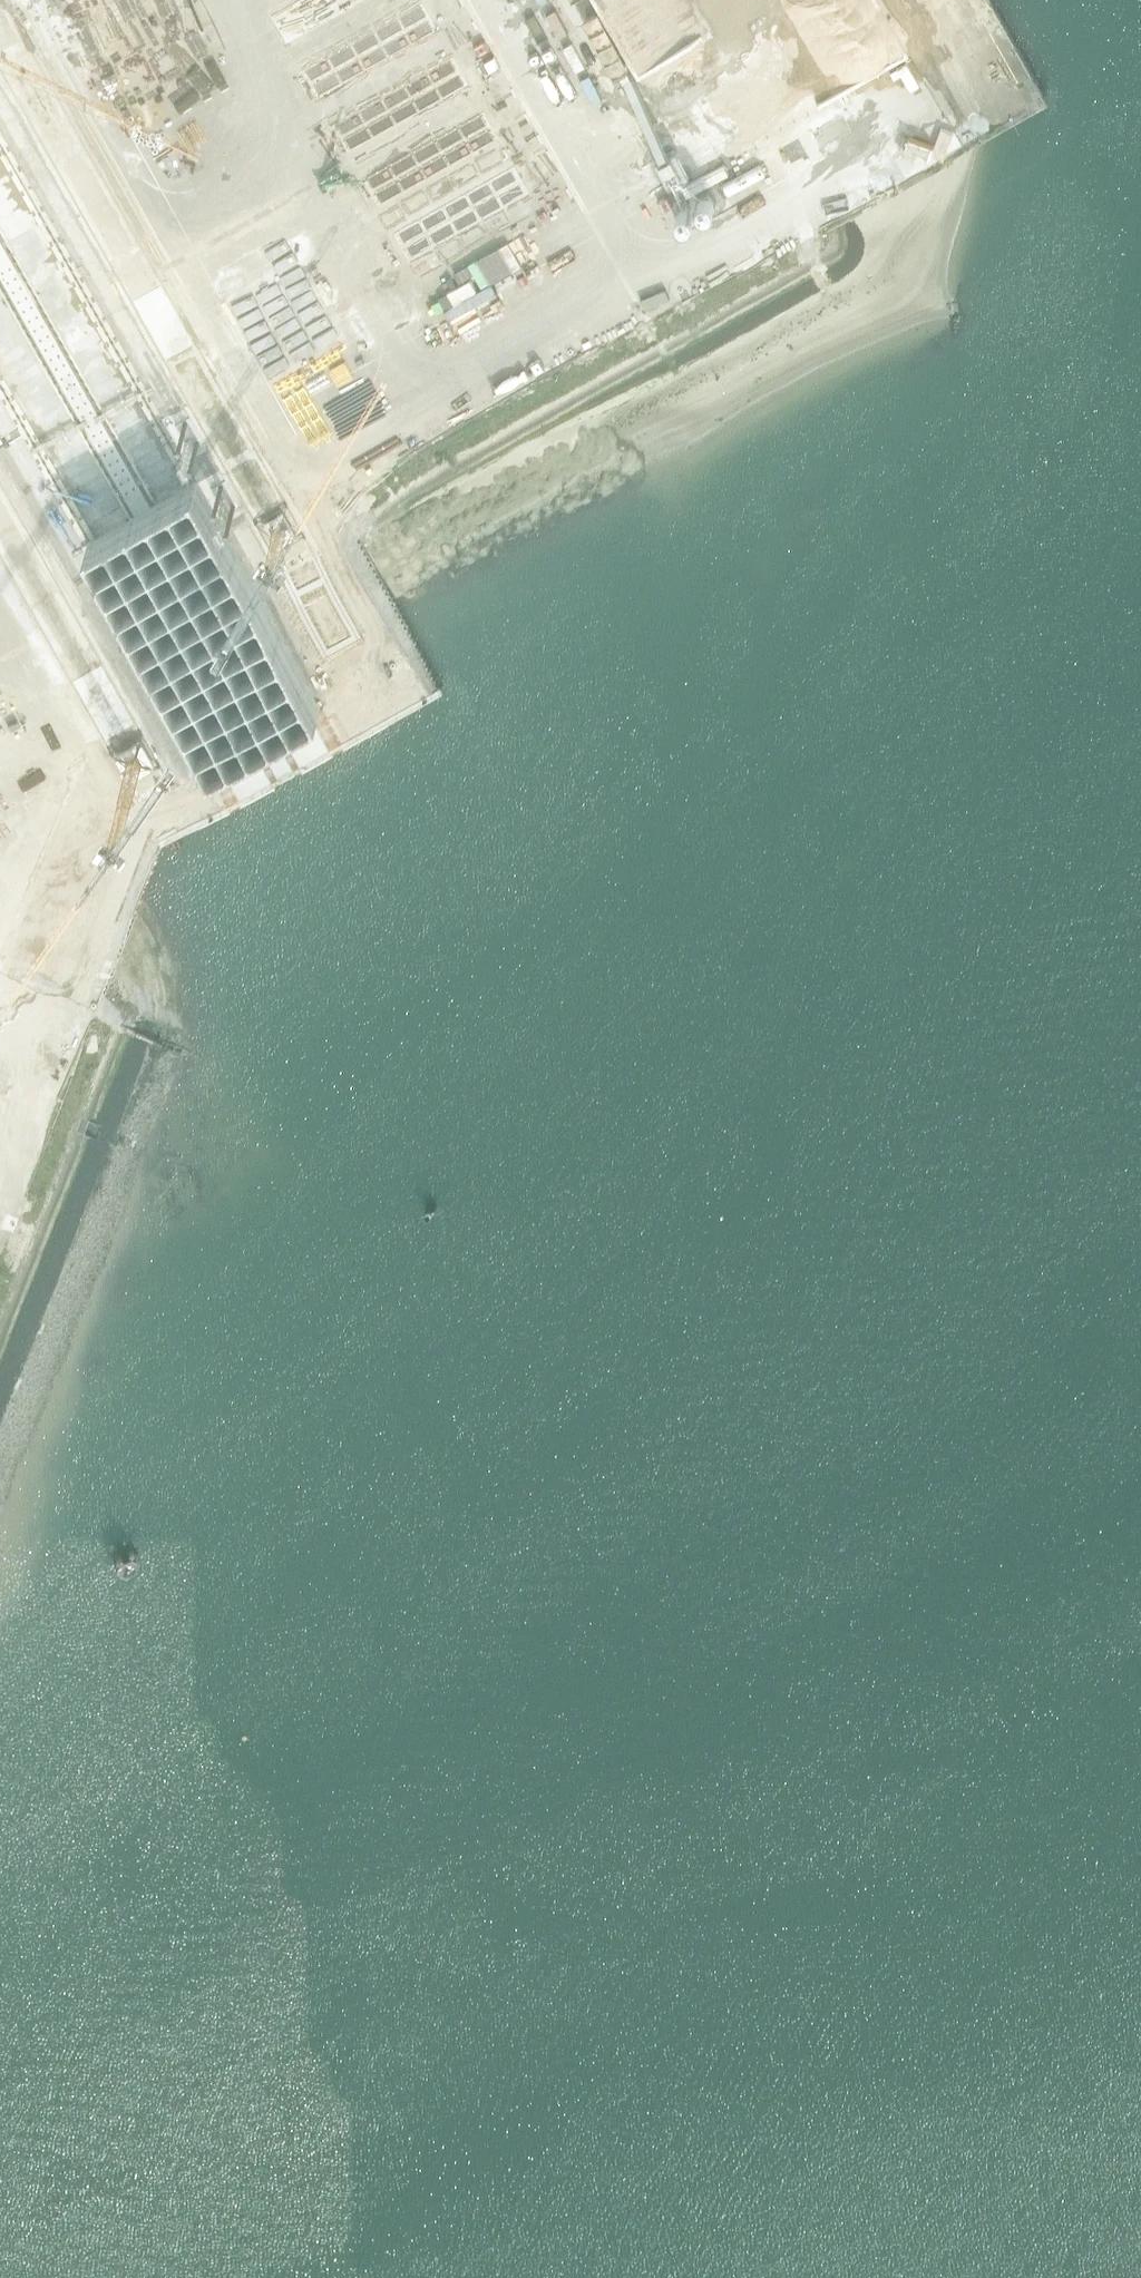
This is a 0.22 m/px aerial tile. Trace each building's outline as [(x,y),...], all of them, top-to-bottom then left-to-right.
[(50,840),(50,839),(62,833),(47,804),(2,826),(17,856),(50,840)]
